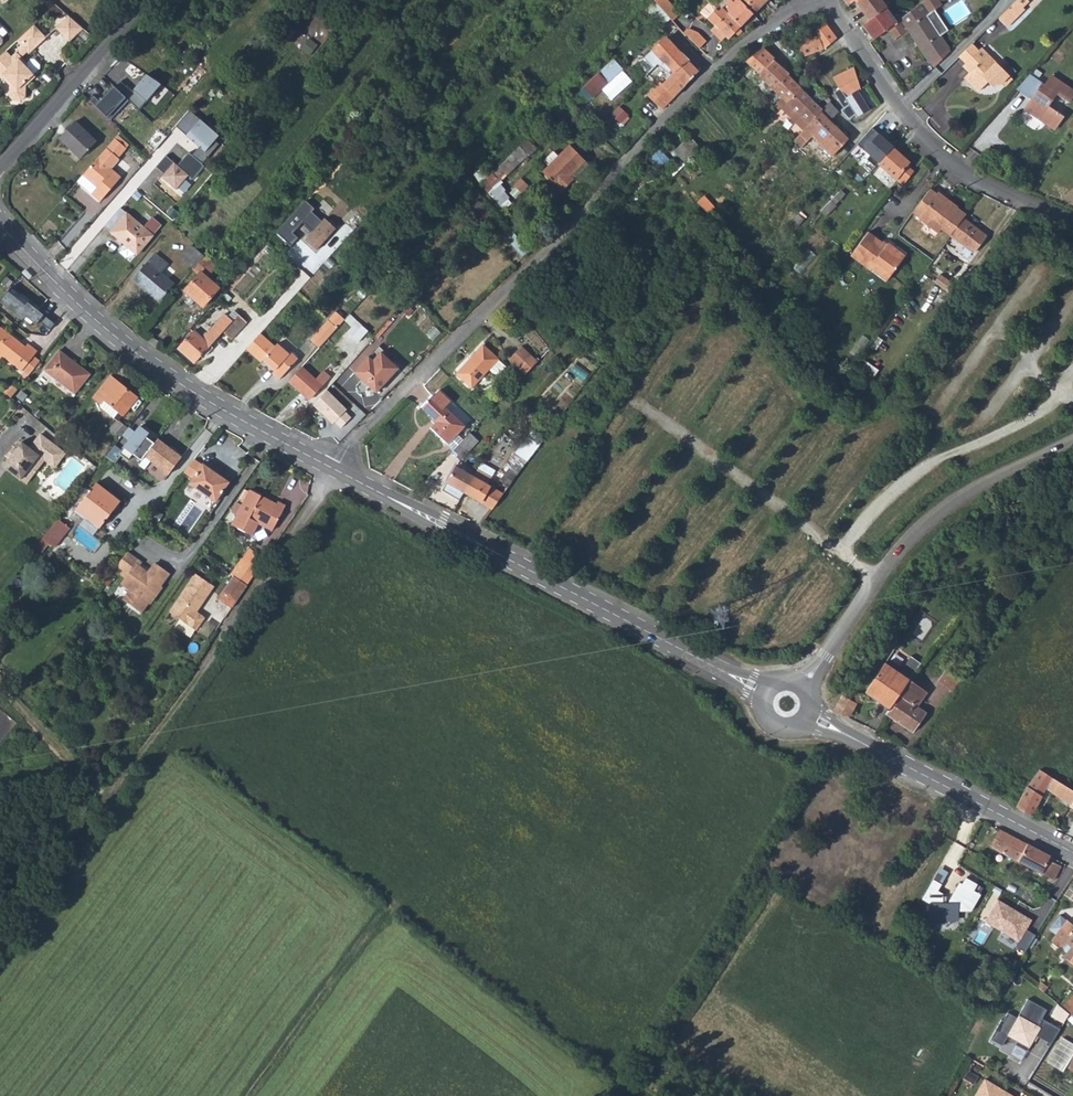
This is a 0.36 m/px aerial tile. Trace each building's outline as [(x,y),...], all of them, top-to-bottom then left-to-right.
[(667,0),(654,0),(654,1),(663,11),(672,21),(679,14),(667,0)] [(753,15),(738,0),(728,0),(720,8),(717,11),(714,8),(709,4),(700,13),(714,26),(726,37),(728,39),(735,32),(739,28),(753,15)] [(767,0),(746,0),(756,11),(767,0)] [(855,3),(868,20),(876,13),(885,7),(879,0),(859,0),(855,3)] [(899,20),(896,22),(888,29),(894,38),(904,31),(902,28),(904,27),(927,62),(929,61),(947,49),(929,23),(932,20),(927,13),(939,6),(935,0),(924,0),(923,1),(899,20)] [(997,18),(1006,27),(1024,9),(1022,7),(1029,1),(1028,0),(1016,0),(997,18)] [(876,13),(868,20),(861,25),(872,40),(888,29),(896,22),(885,7),(876,13)] [(4,35),(10,30),(0,20),(0,31),(4,35)] [(83,33),(69,20),(60,28),(73,42),(83,33)] [(721,41),(726,37),(714,26),(710,31),(721,41)] [(46,40),(34,27),(20,40),(28,48),(25,51),(27,53),(29,55),(46,40)] [(73,42),(60,28),(56,31),(69,46),(73,42)] [(686,31),(682,33),(684,36),(685,35),(699,48),(705,42),(699,36),(696,33),(686,30),(686,31)] [(803,57),(813,53),(816,51),(823,48),(818,36),(810,40),(809,38),(797,43),(803,57)] [(656,60),(658,62),(668,73),(670,71),(672,73),(673,75),(687,60),(676,49),(665,37),(651,51),(658,58),(656,60)] [(28,48),(20,40),(17,42),(23,49),(17,54),(21,59),(27,53),(25,51),(28,48)] [(959,56),(966,63),(978,51),(972,44),(964,51),(959,56)] [(772,86),(787,101),(800,88),(786,75),(787,74),(772,59),(773,57),(762,46),(747,57),(760,70),(759,72),(773,85),(772,86)] [(1004,86),(1012,78),(995,62),(993,65),(985,58),(988,55),(983,50),(981,48),(978,51),(966,63),(963,66),(970,72),(964,77),(979,91),(987,82),(992,86),(995,83),(1001,83),(1004,86)] [(947,49),(929,61),(933,67),(948,52),(947,49)] [(652,64),(656,60),(658,58),(651,51),(645,56),(652,64)] [(6,53),(0,58),(0,79),(2,81),(3,80),(5,78),(12,86),(11,103),(13,105),(20,105),(24,101),(25,88),(28,85),(26,82),(33,76),(38,71),(39,66),(35,62),(31,61),(27,65),(21,59),(17,54),(11,59),(6,53)] [(995,62),(988,55),(985,58),(993,65),(995,62)] [(667,104),(668,104),(698,71),(687,60),(673,75),(672,73),(670,76),(661,86),(666,90),(655,102),(662,109),(667,104)] [(609,70),(605,66),(584,87),(593,97),(607,83),(601,78),(609,70)] [(843,109),(841,111),(849,121),(868,109),(858,91),(860,90),(852,67),(833,78),(840,91),(834,94),(839,102),(845,99),(849,106),(843,109)] [(123,82),(118,87),(132,99),(141,108),(164,84),(151,71),(132,91),(123,82)] [(34,78),(33,76),(26,82),(28,85),(34,78)] [(1021,84),(1038,98),(1029,110),(1055,129),(1064,118),(1048,107),(1056,96),(1068,104),(1072,98),(1072,92),(1051,77),(1044,87),(1028,76),(1021,84)] [(12,86),(5,78),(3,80),(9,87),(9,100),(11,103),(12,86)] [(96,96),(92,101),(112,119),(132,99),(118,87),(116,85),(102,101),(96,96)] [(589,101),(593,97),(584,87),(567,102),(573,108),(585,97),(589,101)] [(787,101),(810,123),(823,110),(800,88),(787,101)] [(845,99),(839,102),(843,109),(849,106),(845,99)] [(781,107),(804,129),(810,123),(787,101),(784,104),(781,107)] [(828,122),(838,113),(829,103),(823,110),(810,123),(804,129),(793,141),(800,148),(816,132),(822,139),(818,144),(832,157),(848,140),(835,127),(834,128),(828,122)] [(619,104),(612,113),(623,123),(631,114),(619,104)] [(771,116),(768,112),(752,124),(756,128),(771,116)] [(194,115),(187,123),(191,126),(185,134),(198,146),(190,154),(200,163),(217,143),(208,135),(212,130),(194,115)] [(774,119),(771,116),(756,128),(759,131),(774,119)] [(94,142),(73,123),(58,139),(79,159),(94,142)] [(891,138),(877,125),(862,141),(864,143),(854,154),(841,165),(845,170),(861,157),(866,162),(875,154),(877,155),(891,138)] [(827,162),(832,157),(818,144),(822,139),(816,132),(800,148),(807,154),(813,149),(827,162)] [(675,152),(687,163),(703,145),(692,136),(675,152)] [(111,169),(119,160),(119,159),(127,150),(115,139),(107,148),(82,176),(93,186),(95,187),(111,169)] [(909,160),(891,145),(877,162),(902,184),(913,170),(906,164),(909,160)] [(542,172),(548,178),(574,151),(569,146),(542,172)] [(650,157),(663,169),(672,159),(659,148),(650,157)] [(584,162),(574,151),(548,178),(561,191),(569,183),(566,180),(569,177),(584,162)] [(519,156),(514,152),(491,173),(500,181),(520,162),(517,158),(519,156)] [(190,154),(189,153),(177,166),(166,156),(156,167),(164,174),(161,177),(176,190),(188,176),(193,180),(205,167),(200,163),(190,154)] [(569,183),(572,180),(588,165),(584,162),(569,177),(566,180),(569,183)] [(122,179),(111,169),(95,187),(97,189),(92,195),(100,202),(122,179)] [(82,176),(77,182),(88,192),(93,186),(82,176)] [(93,186),(88,192),(92,195),(97,189),(95,187),(93,186)] [(850,200),(840,190),(821,210),(827,216),(837,206),(841,209),(850,200)] [(928,190),(911,213),(918,218),(917,219),(937,234),(940,230),(949,237),(962,219),(965,215),(955,208),(956,207),(936,193),(935,194),(928,190)] [(306,199),(277,231),(292,244),(299,236),(294,231),(302,222),(312,231),(304,240),(316,250),(337,226),(326,216),(323,219),(312,210),(315,207),(306,199)] [(159,225),(151,218),(142,228),(125,214),(110,233),(136,254),(151,236),(151,235),(159,225)] [(505,228),(493,216),(487,221),(494,229),(495,228),(500,233),(505,228)] [(985,236),(962,219),(949,237),(972,253),(985,236)] [(903,257),(886,244),(884,247),(880,244),(867,234),(849,257),(867,271),(868,270),(872,264),(889,277),(903,257)] [(180,259),(193,269),(204,257),(191,246),(180,259)] [(166,264),(154,254),(133,280),(158,302),(172,284),(159,273),(166,264)] [(200,272),(207,278),(216,268),(204,257),(193,269),(199,274),(200,272)] [(232,262),(242,271),(245,268),(247,266),(236,257),(232,262)] [(885,282),(889,277),(872,264),(868,270),(885,282)] [(952,275),(965,285),(974,273),(967,268),(966,268),(962,265),(959,269),(958,267),(952,275)] [(34,275),(27,268),(23,272),(30,279),(32,277),(34,275)] [(207,278),(200,272),(199,274),(184,291),(203,307),(225,281),(219,275),(213,283),(207,278)] [(9,290),(1,301),(23,319),(27,316),(37,323),(44,314),(28,301),(26,304),(9,290)] [(177,349),(194,364),(215,340),(232,322),(238,316),(235,313),(233,314),(231,313),(227,317),(224,314),(202,339),(193,331),(177,349)] [(328,321),(337,330),(344,322),(345,321),(336,313),(328,321)] [(356,341),(366,331),(350,316),(345,321),(344,322),(350,327),(346,332),(356,341)] [(310,341),(319,349),(337,330),(328,321),(310,341)] [(240,329),(232,322),(215,340),(223,348),(240,329)] [(276,346),(262,332),(247,349),(261,362),(276,346)] [(29,376),(39,363),(32,358),(36,352),(27,345),(25,348),(7,334),(5,337),(0,333),(0,356),(1,357),(21,372),(22,370),(29,376)] [(882,342),(876,337),(869,345),(876,350),(882,342)] [(344,348),(333,338),(327,345),(338,354),(344,348)] [(297,359),(279,343),(276,346),(261,362),(262,363),(265,360),(267,362),(266,364),(273,370),(272,372),(279,378),(297,359)] [(498,360),(483,346),(457,373),(472,387),(489,369),(498,360)] [(509,360),(525,375),(537,363),(521,348),(509,360)] [(89,375),(59,351),(43,371),(74,395),(89,375)] [(397,367),(379,352),(371,361),(367,357),(353,372),(376,392),(397,367)] [(866,363),(860,359),(853,369),(859,373),(866,363)] [(506,368),(498,360),(489,369),(495,374),(500,374),(506,368)] [(316,380),(302,367),(288,382),(299,392),(300,390),(310,398),(329,377),(324,372),(316,380)] [(135,398),(108,378),(93,399),(100,404),(100,408),(113,418),(116,414),(120,417),(122,416),(123,416),(135,398)] [(300,390),(299,392),(308,400),(310,398),(300,390)] [(327,390),(312,405),(332,425),(334,423),(340,429),(351,418),(345,411),(346,409),(327,390)] [(430,429),(453,450),(463,440),(456,433),(463,425),(444,407),(450,401),(439,390),(433,396),(432,396),(421,407),(437,422),(430,429)] [(73,427),(66,421),(55,435),(63,441),(73,427)] [(115,434),(120,438),(128,428),(117,421),(109,432),(114,436),(115,434)] [(134,453),(142,460),(145,455),(155,442),(146,436),(149,432),(140,425),(122,450),(115,445),(108,455),(115,460),(119,453),(129,460),(134,453)] [(477,441),(469,433),(463,440),(453,450),(451,452),(460,459),(477,441)] [(19,479),(39,456),(45,461),(54,468),(65,454),(41,434),(30,448),(22,441),(15,449),(8,458),(3,465),(19,479)] [(499,480),(508,487),(523,466),(538,446),(526,437),(505,466),(508,468),(499,480)] [(170,473),(184,454),(176,448),(175,450),(158,438),(155,442),(145,455),(170,473)] [(13,447),(6,456),(8,458),(15,449),(13,447)] [(26,484),(45,461),(39,456),(19,479),(26,484)] [(192,479),(188,485),(214,503),(228,483),(201,465),(201,466),(192,461),(183,473),(192,479)] [(445,483),(462,492),(471,477),(454,467),(445,483)] [(490,478),(475,469),(471,477),(486,485),(490,478)] [(486,485),(471,477),(462,492),(480,502),(488,486),(486,485)] [(120,503),(96,485),(80,507),(87,513),(103,525),(120,503)] [(503,494),(488,486),(480,502),(492,509),(503,494)] [(250,490),(237,513),(231,524),(250,536),(257,524),(271,531),(285,506),(276,501),(275,504),(250,490)] [(1036,509),(1032,502),(1013,512),(1017,519),(1036,509)] [(103,525),(87,513),(81,521),(97,534),(103,525)] [(70,529),(59,520),(47,535),(44,539),(56,548),(70,529)] [(39,558),(48,545),(42,540),(33,553),(39,558)] [(124,571),(121,575),(126,578),(123,583),(131,589),(124,599),(142,612),(149,602),(151,603),(162,587),(161,586),(169,574),(155,563),(146,576),(142,574),(144,572),(144,571),(144,570),(143,570),(139,566),(141,563),(127,553),(118,566),(124,571)] [(233,576),(247,586),(264,559),(257,554),(250,565),(241,559),(231,575),(233,576)] [(197,574),(170,612),(196,630),(205,618),(197,612),(195,611),(198,606),(200,607),(215,587),(197,574)] [(247,586),(233,576),(218,599),(231,608),(247,586)] [(211,633),(214,625),(203,621),(200,629),(211,633)] [(911,677),(921,661),(911,655),(901,670),(911,677)] [(861,690),(888,708),(908,680),(881,661),(861,690)] [(962,676),(950,667),(939,683),(951,692),(962,676)] [(926,692),(908,680),(888,708),(885,714),(912,732),(924,712),(916,706),(926,692)] [(852,704),(837,697),(832,709),(846,716),(852,704)] [(1072,798),(1072,790),(1038,769),(1026,786),(1016,807),(1032,815),(1046,789),(1070,803),(1072,798)] [(1047,861),(1049,857),(998,831),(990,847),(1018,863),(1019,862),(1024,865),(1053,881),(1060,867),(1047,861)] [(1060,867),(1061,863),(1049,857),(1047,861),(1060,867)] [(961,881),(950,901),(945,901),(945,893),(941,891),(945,883),(935,878),(923,899),(932,903),(931,921),(961,922),(962,912),(974,912),(982,896),(974,891),(978,884),(967,878),(964,883),(961,881)] [(999,901),(988,921),(1021,940),(1017,946),(1028,953),(1038,936),(1026,929),(1032,920),(999,901)] [(1055,934),(1056,935),(1052,940),(1054,942),(1053,943),(1058,947),(1059,946),(1060,947),(1066,952),(1063,955),(1072,964),(1072,926),(1066,920),(1055,934)] [(1056,1006),(1067,1015),(1072,1009),(1072,993),(1070,990),(1056,1006)] [(1047,1010),(1029,1000),(1019,1018),(1011,1014),(1006,1022),(1002,1020),(993,1037),(1004,1044),(1010,1035),(1031,1048),(1040,1035),(1051,1043),(1061,1029),(1043,1018),(1047,1010)] [(1061,1042),(1063,1039),(1060,1037),(1045,1062),(1048,1064),(1049,1063),(1061,1042)] [(1062,1072),(1065,1067),(1072,1054),(1072,1045),(1063,1039),(1061,1042),(1072,1049),(1060,1070),(1049,1063),(1048,1064),(1062,1072)] [(976,1095),(1017,1095),(986,1078),(976,1095)]
